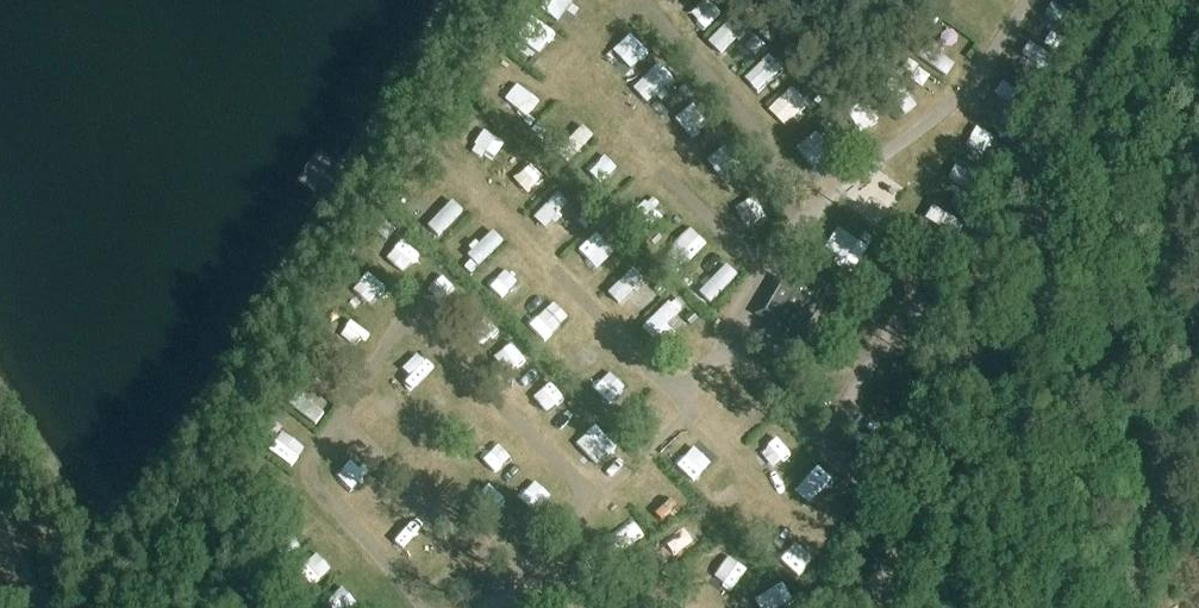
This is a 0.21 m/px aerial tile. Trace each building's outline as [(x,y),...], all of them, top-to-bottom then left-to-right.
[(1078,31),(1086,18),(1056,2),(1049,15),(1078,31)] [(727,53),(738,35),(723,25),(712,44),(727,53)] [(615,71),(643,46),(632,34),(604,59),(615,71)] [(1034,41),(1026,53),(1056,73),(1064,61),(1034,41)] [(647,101),(672,74),(661,64),(636,91),(647,101)] [(1007,81),(999,92),(1024,108),(1032,97),(1007,81)] [(773,107),(785,118),(805,98),(794,86),(773,107)] [(533,123),(547,103),(528,89),(514,109),(533,123)] [(671,127),(679,141),(710,123),(701,108),(671,127)] [(803,133),(817,120),(809,110),(794,122),(803,133)] [(456,134),(466,147),(491,128),(481,115),(456,134)] [(1007,157),(1015,142),(982,123),(974,138),(1007,157)] [(575,157),(597,135),(587,124),(564,145),(575,157)] [(738,137),(702,163),(711,176),(747,150),(738,137)] [(523,150),(497,178),(509,189),(535,161),(523,150)] [(980,195),(987,178),(958,165),(951,182),(980,195)] [(559,191),(536,216),(548,227),(571,202),(559,191)] [(453,199),(430,225),(442,236),(465,209),(453,199)] [(638,219),(648,231),(673,211),(662,199),(638,219)] [(969,245),(978,230),(935,206),(927,221),(969,245)] [(480,265),(507,240),(495,228),(469,253),(480,265)] [(601,228),(574,257),(586,268),(613,239),(601,228)] [(674,254),(685,266),(706,246),(696,235),(674,254)] [(700,292),(712,303),(740,275),(729,263),(700,292)] [(529,264),(506,286),(518,298),(540,275),(529,264)] [(621,303),(646,278),(635,267),(610,291),(621,303)] [(791,356),(828,294),(794,274),(758,336),(791,356)] [(672,300),(644,327),(655,338),(683,311),(672,300)] [(295,406),(319,423),(328,410),(304,393),(295,406)] [(356,475),(366,465),(345,443),(335,453),(356,475)] [(660,479),(645,495),(662,511),(677,495),(660,479)] [(410,531),(398,540),(415,565),(428,556),(410,531)]
